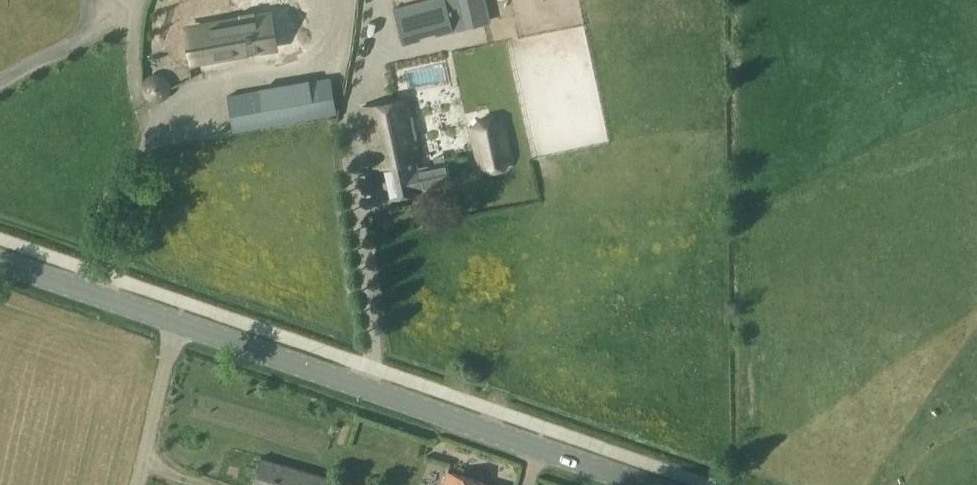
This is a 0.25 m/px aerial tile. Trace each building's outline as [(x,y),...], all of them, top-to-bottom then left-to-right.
[(465,28),(485,23),(480,0),(457,0),(465,28)] [(368,9),(367,39),(397,40),(398,9),(389,8),(389,10),(368,9)] [(265,22),(201,33),(206,63),(270,52),(265,22)] [(234,131),(334,114),(327,79),(228,95),(234,131)] [(451,180),(447,161),(419,167),(417,159),(422,158),(409,98),(362,107),(376,168),(381,167),(388,198),(423,190),(422,187),(451,180)] [(474,139),(472,140),(473,142),(475,141),(477,151),(478,154),(475,154),(476,156),(478,155),(481,167),(492,172),(503,169),(510,160),(509,149),(511,148),(511,147),(508,147),(508,143),(506,134),(508,134),(507,132),(505,133),(502,121),(491,117),(480,119),(472,128),(474,139)] [(377,192),(373,172),(359,175),(363,195),(377,192)] [(104,202),(114,206),(117,197),(107,193),(104,202)] [(261,457),(253,484),(354,484),(261,457)] [(444,484),(488,484),(448,472),(444,484)]
